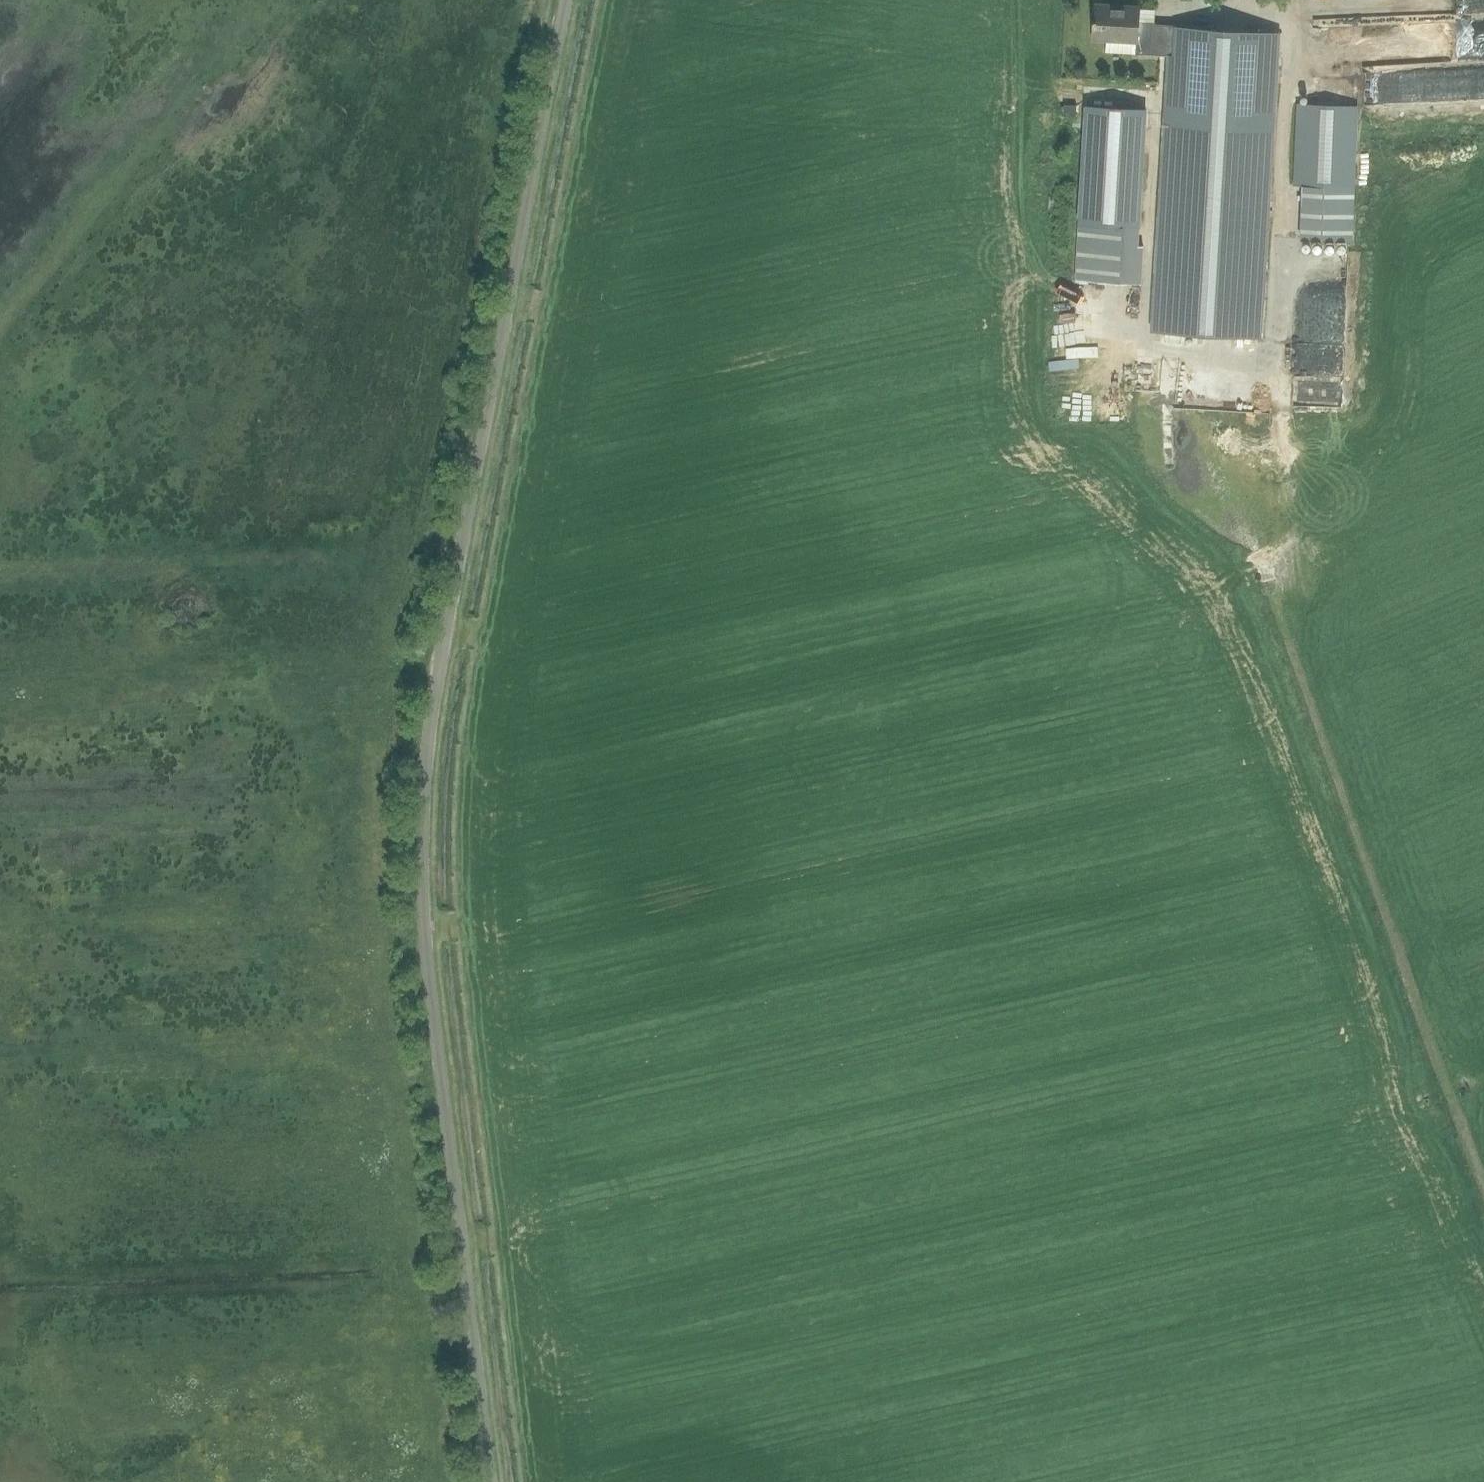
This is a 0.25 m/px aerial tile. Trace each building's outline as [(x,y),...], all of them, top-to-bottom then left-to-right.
[(1318,15),(1341,12),(1339,0),(1316,0),(1318,15)] [(1136,42),(1135,54),(1169,56),(1161,187),(1157,186),(1148,331),(1156,332),(1256,338),(1262,338),(1271,194),(1265,194),(1275,34),(1181,29),(1181,25),(1155,24),(1139,23),(1140,9),(1140,7),(1094,4),(1092,39),(1107,40),(1136,42)] [(1353,190),(1357,108),(1298,105),(1294,187),(1303,187),(1300,240),(1342,242),(1344,189),(1353,190)] [(1076,277),(1136,281),(1142,281),(1144,245),(1138,245),(1146,110),(1085,107),(1076,277)] [(1349,286),(1327,285),(1324,342),(1299,341),(1296,403),(1344,405),(1349,286)] [(1068,386),(1105,385),(1103,339),(1067,340),(1068,386)]
